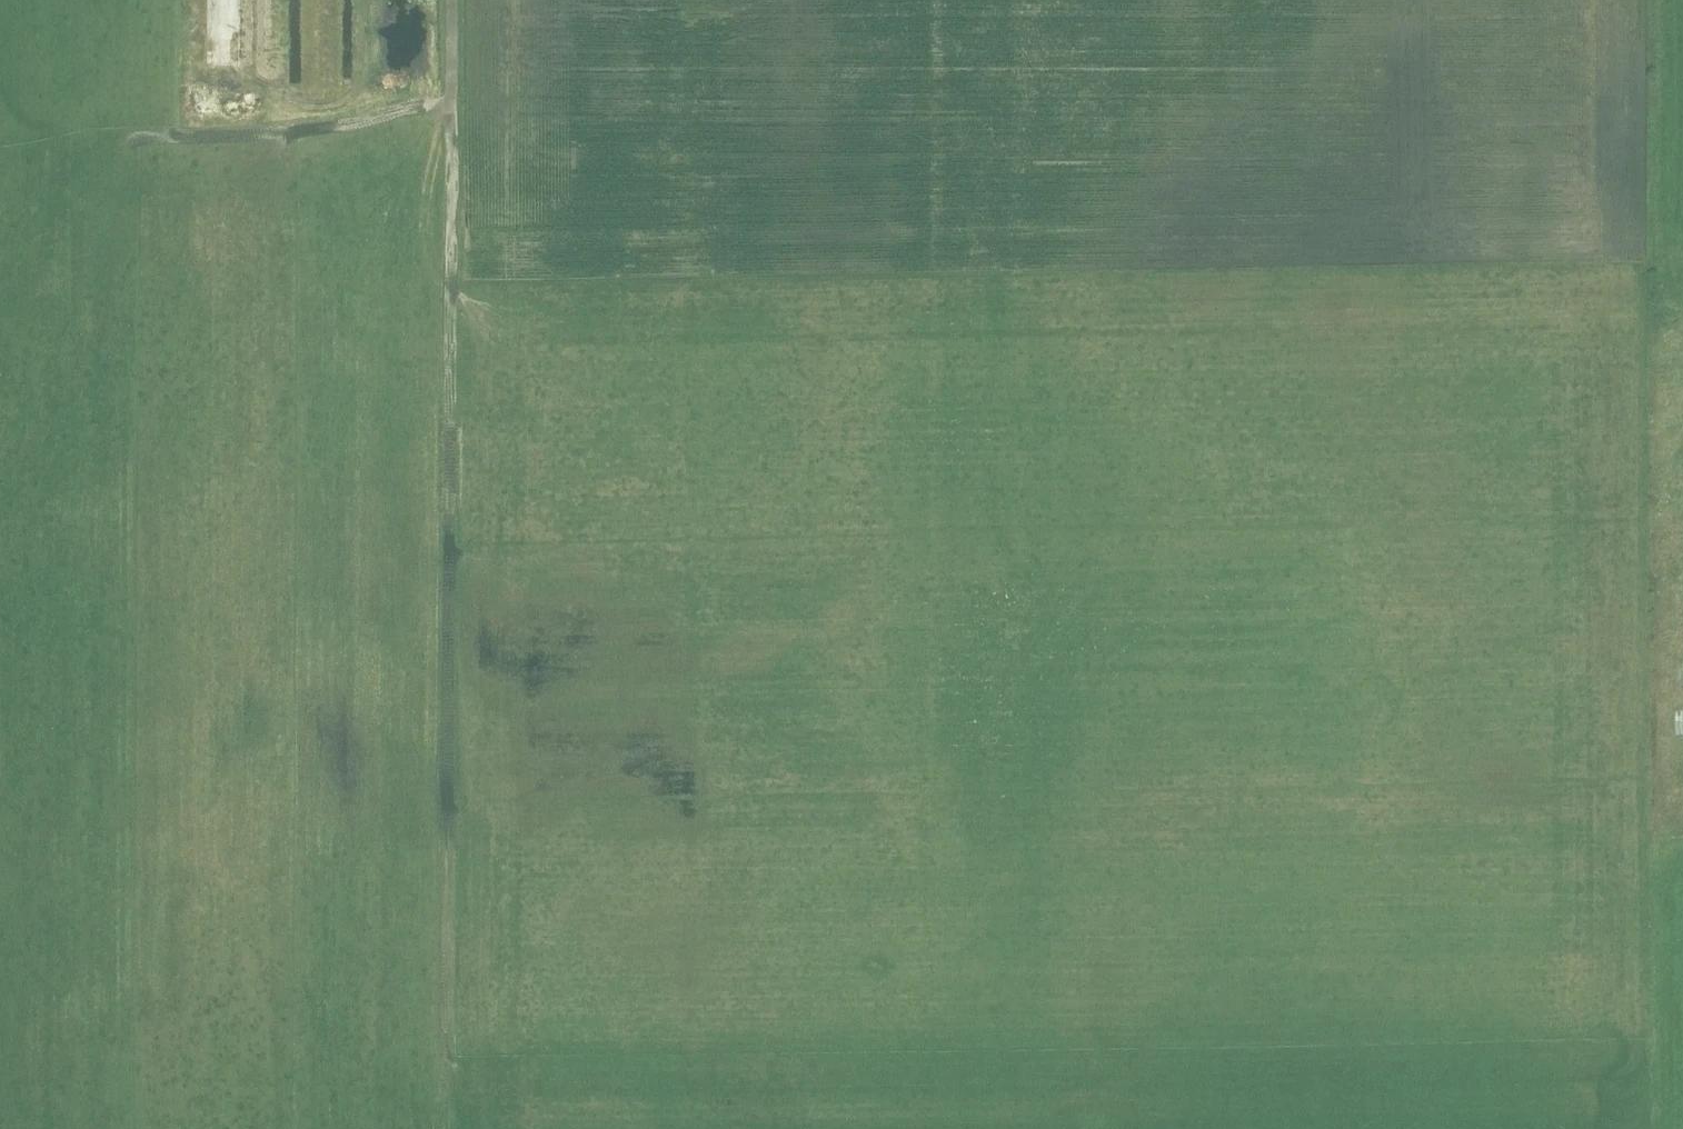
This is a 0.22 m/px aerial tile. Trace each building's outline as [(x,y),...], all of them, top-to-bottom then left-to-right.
[(221,29),(237,26),(234,12),(218,16),(221,29)]
